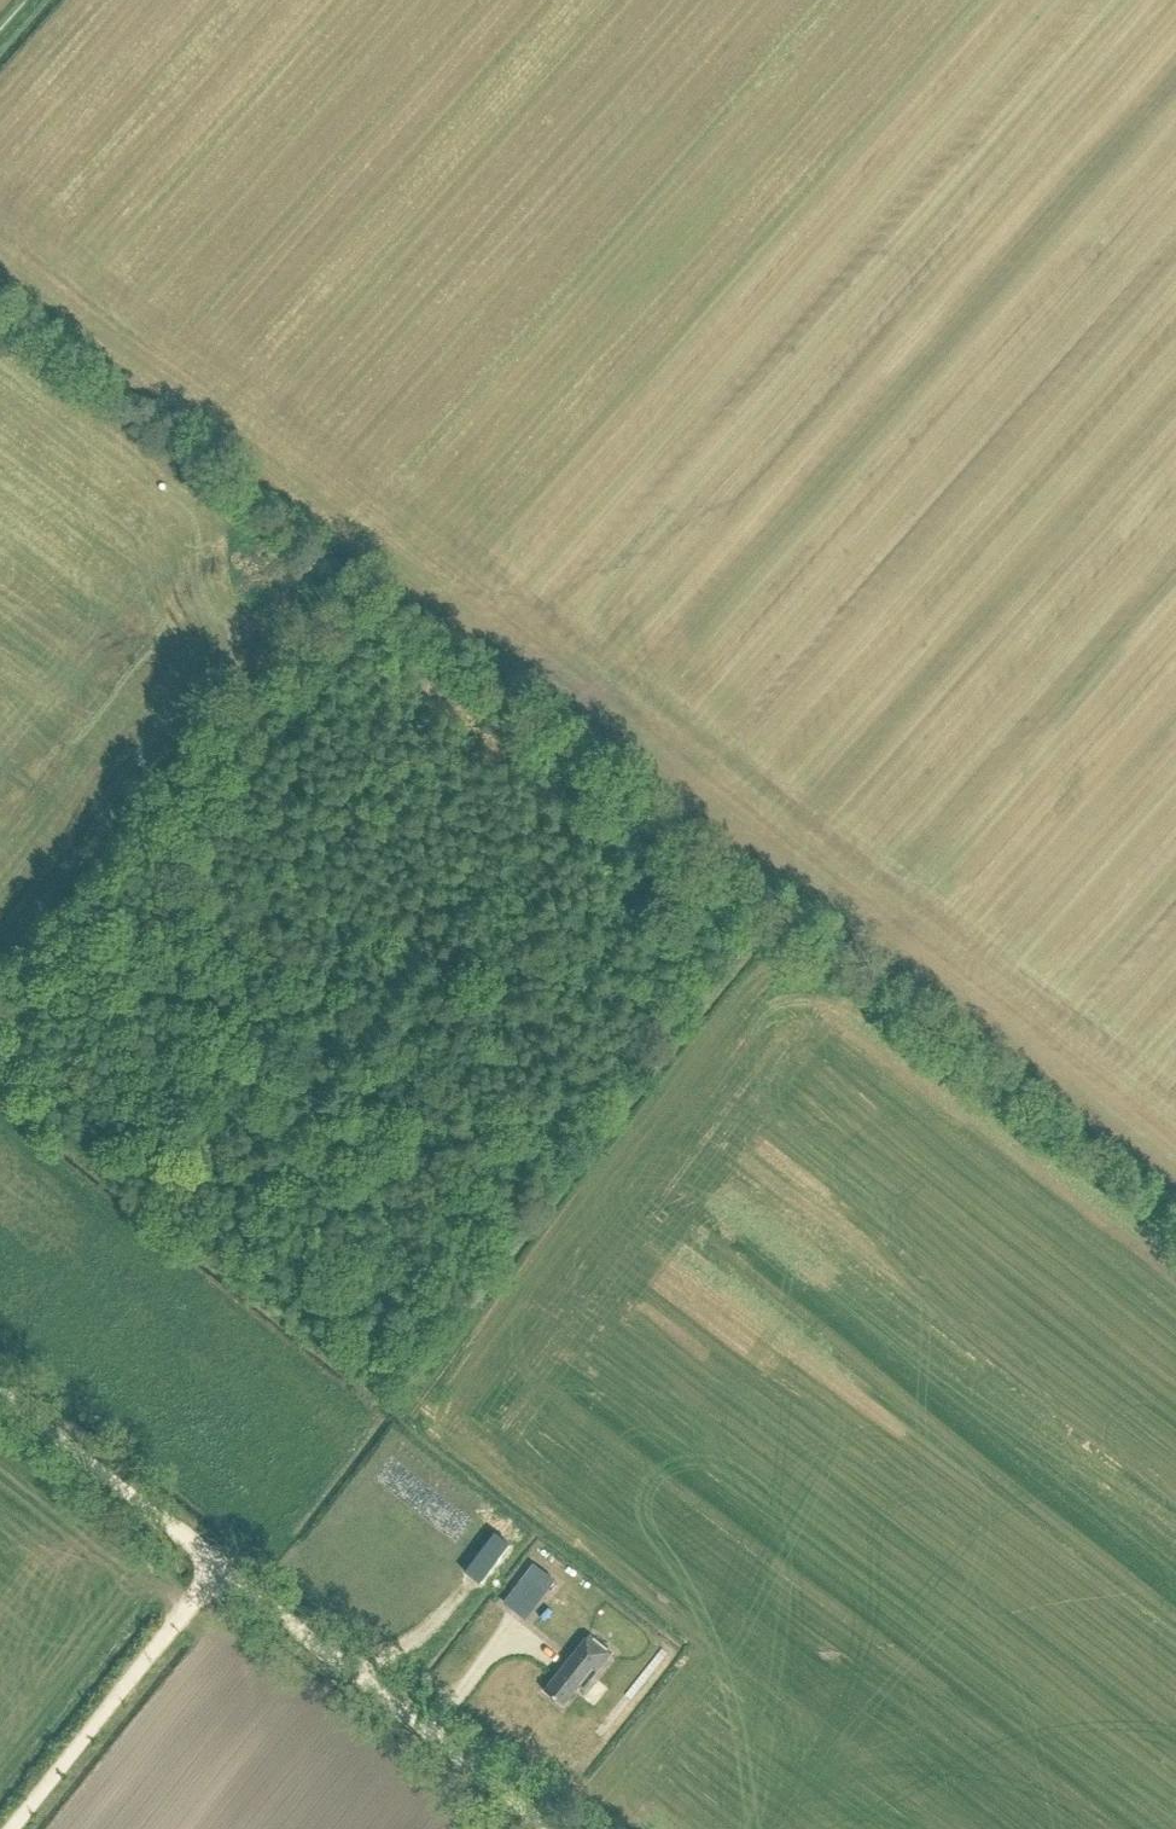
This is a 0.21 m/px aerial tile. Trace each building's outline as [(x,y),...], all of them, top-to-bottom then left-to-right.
[(466,1573),(482,1584),(511,1545),(495,1534),(466,1573)] [(525,1575),(504,1603),(523,1618),(545,1591),(525,1575)]
